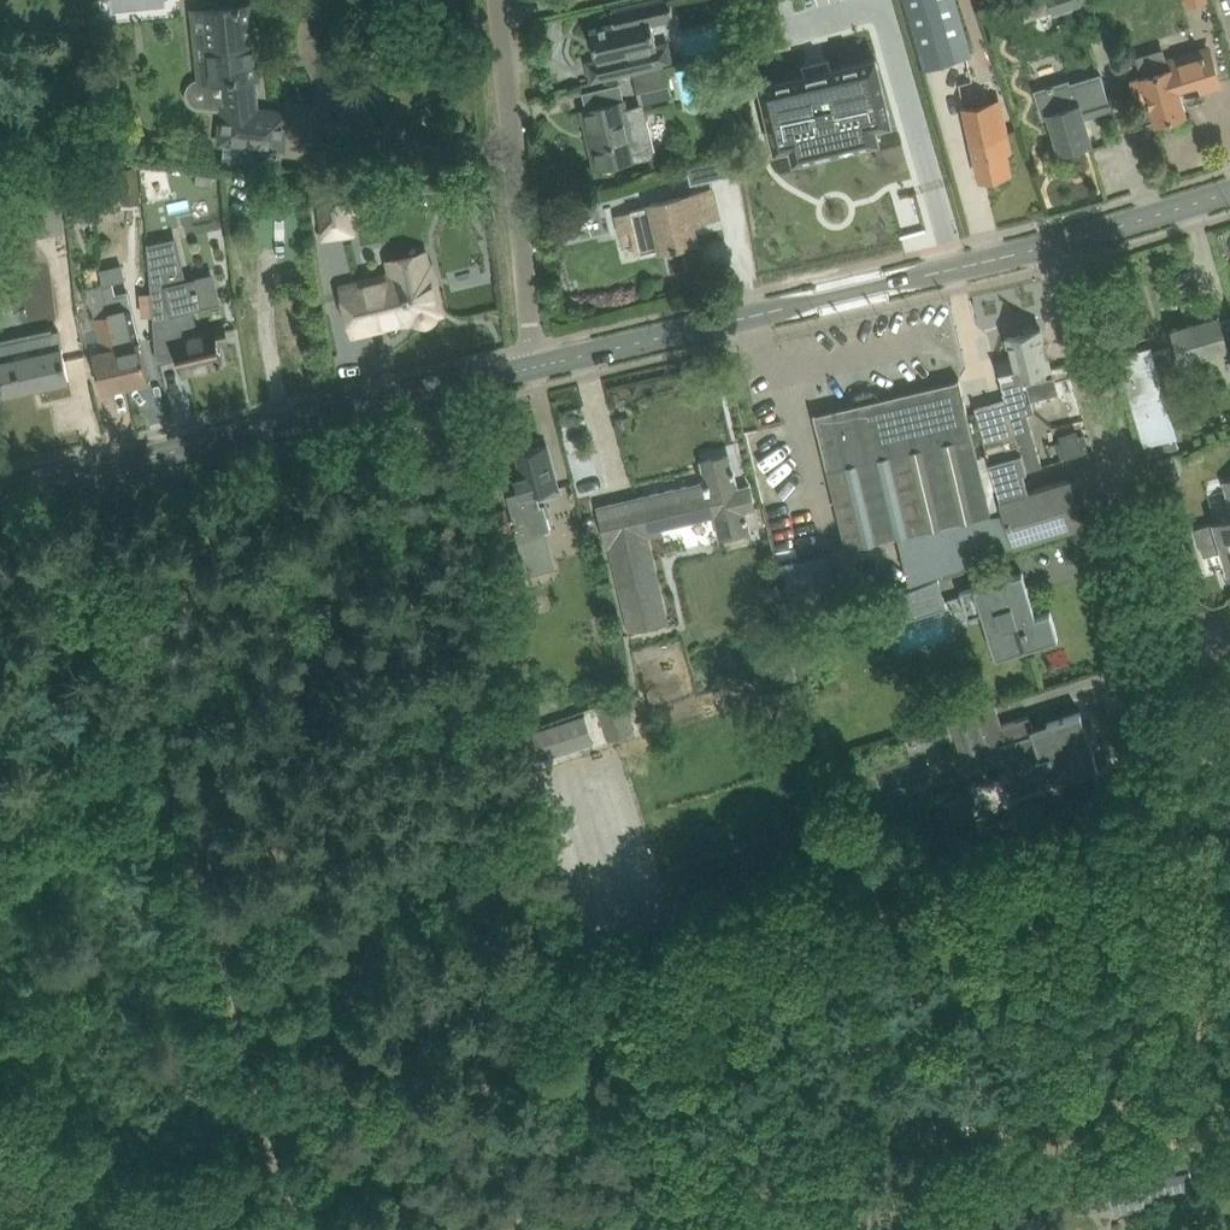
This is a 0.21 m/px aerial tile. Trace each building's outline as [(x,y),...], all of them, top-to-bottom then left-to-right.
[(673,63),(668,42),(658,45),(652,22),(676,16),(672,0),(647,0),(612,8),(615,22),(591,28),(598,59),(588,61),(592,79),(602,77),(603,79),(673,63)] [(719,12),(740,6),(739,0),(716,0),(719,12)] [(924,69),(971,56),(955,0),(904,0),(924,69)] [(1056,13),(1088,2),(1088,0),(1052,0),(1056,13)] [(258,77),(250,4),(195,10),(195,11),(196,11),(206,10),(210,59),(199,60),(201,82),(197,82),(190,91),(190,95),(199,104),(224,107),(221,142),(249,145),(254,146),(280,148),(285,149),(289,113),(258,109),(255,78),(258,77)] [(1171,67),(1131,79),(1134,90),(1138,102),(1149,98),(1156,122),(1187,112),(1179,84),(1199,78),(1202,87),(1221,82),(1216,66),(1212,52),(1170,64),(1171,67)] [(806,74),(762,84),(777,148),(809,141),(813,155),(863,143),(860,129),(892,121),(877,57),(833,67),(830,56),(803,63),(806,74)] [(635,77),(642,102),(671,94),(665,69),(635,77)] [(1061,152),(1092,142),(1084,117),(1114,108),(1110,94),(1108,94),(1101,74),(1082,80),(1083,84),(1073,87),(1072,83),(1069,85),(1068,81),(1054,85),(1054,83),(1047,85),(1048,87),(1037,91),(1044,115),(1049,114),(1061,152)] [(653,149),(646,120),(642,105),(625,109),(623,99),(617,101),(583,109),(596,167),(638,157),(654,153),(653,149)] [(1011,150),(999,99),(963,107),(980,179),(1011,171),(1006,152),(1011,150)] [(691,183),(737,172),(734,157),(688,168),(691,183)] [(138,168),(120,170),(123,204),(141,202),(138,168)] [(198,168),(196,184),(213,186),(214,170),(198,168)] [(25,174),(28,207),(62,204),(58,170),(25,174)] [(350,185),(314,191),(322,240),(357,234),(353,211),(350,185)] [(650,203),(650,206),(631,210),(640,252),(660,247),(660,248),(699,239),(694,220),(720,214),(714,187),(650,203)] [(219,342),(229,339),(226,327),(198,334),(191,306),(202,303),(195,278),(185,280),(175,239),(150,245),(150,241),(149,242),(157,353),(159,361),(161,361),(160,360),(180,355),(184,370),(224,361),(219,342)] [(431,270),(429,265),(425,249),(384,260),(389,275),(341,287),(352,332),(383,324),(382,323),(413,315),(415,318),(417,320),(420,322),(424,322),(427,322),(430,321),(433,319),(435,316),(436,313),(437,309),(440,309),(433,282),(437,281),(434,269),(431,270)] [(115,285),(104,287),(107,298),(108,303),(110,313),(127,384),(151,378),(144,349),(142,339),(137,340),(135,334),(140,333),(133,304),(130,293),(118,296),(115,285)] [(110,313),(108,303),(94,306),(96,316),(95,316),(103,347),(93,350),(95,360),(102,389),(126,384),(110,313)] [(1151,369),(1227,345),(1228,350),(1229,349),(1229,315),(1220,318),(1219,313),(1172,327),(1180,352),(1174,354),(1172,345),(1153,351),(1155,360),(1149,362),(1146,351),(1123,358),(1122,357),(1121,357),(1146,437),(1146,438),(1151,454),(1180,445),(1175,428),(1170,429),(1166,415),(1150,419),(1145,404),(1161,399),(1151,369)] [(1007,397),(975,406),(983,437),(1002,497),(1029,489),(1023,470),(1027,468),(1042,464),(1028,412),(1034,410),(1031,401),(1028,402),(1022,374),(1032,372),(1034,378),(1047,376),(1047,369),(1050,368),(1041,330),(1042,330),(1042,327),(1038,328),(1037,326),(1034,323),(1024,326),(1022,329),(1022,332),(1008,335),(1009,338),(1010,338),(1015,357),(998,361),(1007,397)] [(69,378),(63,347),(62,347),(61,345),(62,344),(59,329),(53,330),(53,331),(32,335),(34,345),(9,350),(7,341),(0,342),(0,393),(69,378)] [(814,411),(814,413),(846,547),(992,513),(960,377),(814,411)] [(1085,434),(1057,442),(1062,459),(1090,451),(1085,434)] [(520,490),(508,493),(515,523),(514,523),(517,537),(544,530),(551,529),(545,503),(541,504),(537,490),(558,485),(548,444),(527,449),(517,451),(519,456),(523,474),(517,476),(520,490)] [(745,510),(756,508),(751,484),(737,487),(729,454),(703,460),(708,480),(638,495),(639,503),(603,511),(601,504),(599,504),(608,545),(610,545),(629,629),(667,621),(648,537),(662,533),(660,526),(715,513),(720,537),(750,530),(745,510)] [(1069,476),(1029,489),(1002,497),(1017,544),(1084,522),(1069,476)] [(479,534),(510,525),(505,507),(473,516),(479,534)] [(1216,521),(1196,527),(1204,555),(1224,550),(1229,570),(1229,517),(1216,521)] [(549,550),(544,530),(517,537),(527,574),(528,574),(524,557),(549,550)] [(827,553),(780,564),(795,630),(841,613),(827,553)] [(1023,571),(1016,573),(960,591),(968,617),(983,613),(996,656),(1059,637),(1051,611),(1037,615),(1023,571)] [(948,607),(938,577),(899,592),(908,620),(948,607)] [(624,697),(597,707),(609,741),(636,731),(624,697)] [(995,702),(949,717),(962,757),(1001,745),(1006,761),(1016,792),(1066,776),(1099,767),(1096,758),(1081,711),(1033,727),(1030,715),(1002,724),(995,702)] [(534,731),(542,758),(557,754),(554,743),(568,739),(563,722),(534,731)] [(1116,1216),(1148,1208),(1140,1176),(1076,1191),(1081,1214),(1114,1206),(1116,1216)]
